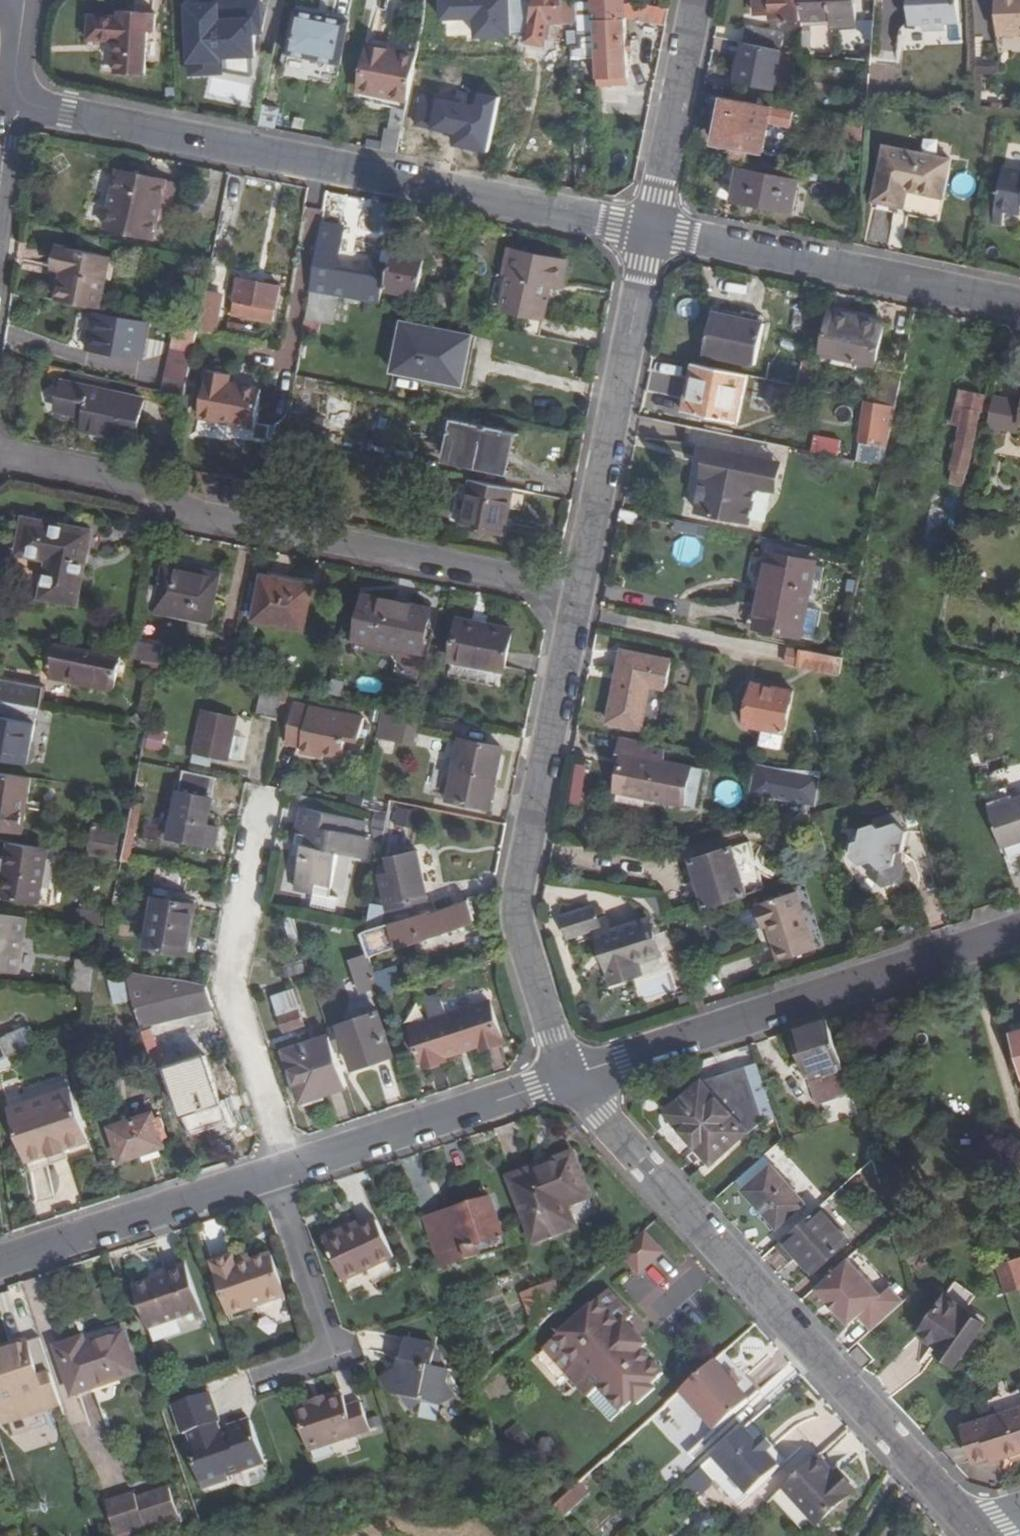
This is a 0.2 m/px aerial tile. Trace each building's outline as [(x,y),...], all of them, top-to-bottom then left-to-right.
[(437,6),(437,38),(467,36),(505,27),(503,17),(508,16),(505,0),(441,0),(442,5),(437,6)] [(521,14),(516,12),(509,50),(514,51),(507,92),(509,95),(504,121),(515,123),(529,46),(533,24),(538,0),(524,0),(521,14)] [(583,22),(582,2),(582,1),(563,2),(563,0),(538,0),(533,24),(583,22)] [(598,33),(597,21),(629,19),(628,17),(628,3),(628,0),(597,0),(597,1),(582,2),(583,22),(583,34),(598,33)] [(805,0),(758,0),(758,12),(775,11),(775,22),(806,21),(805,0)] [(806,21),(835,20),(836,26),(847,26),(848,50),(873,49),(876,19),(858,19),(858,0),(805,0),(806,21)] [(909,27),(922,26),(922,33),(946,32),(946,25),(959,24),(957,0),(908,0),(909,27)] [(995,6),(996,13),(997,21),(998,42),(1019,41),(1019,0),(995,0),(995,6)] [(628,17),(670,24),(673,8),(638,3),(628,3),(628,17)] [(353,22),(299,11),(289,52),(343,64),(353,22)] [(112,39),(112,43),(113,54),(116,54),(115,73),(145,74),(147,31),(154,31),(155,12),(117,12),(117,17),(88,17),(87,43),(103,43),(103,39),(112,39)] [(632,79),(629,19),(597,21),(598,33),(599,58),(600,81),(632,79)] [(812,51),(833,52),(834,25),(814,24),(812,51)] [(748,44),(785,52),(788,35),(752,28),(748,44)] [(253,44),(232,42),(231,62),(195,59),(191,92),(249,97),(253,44)] [(785,52),(748,44),(739,82),(776,90),(777,83),(785,85),(796,76),(800,55),(785,52)] [(365,91),(413,100),(421,61),(395,56),(395,51),(375,47),(365,91)] [(632,79),(600,81),(601,89),(632,87),(632,79)] [(774,108),(727,99),(717,145),(764,156),(774,108)] [(903,191),(910,193),(946,200),(954,162),(888,147),(876,202),(900,207),(903,191)] [(746,162),(732,159),(727,188),(740,191),(737,202),(795,214),(801,183),(743,172),(746,162)] [(1002,167),(995,209),(1019,213),(1019,171),(1002,167)] [(166,181),(118,170),(106,228),(153,238),(166,181)] [(903,191),(900,207),(907,209),(910,193),(903,191)] [(322,239),(320,239),(311,289),(381,304),(387,271),(366,267),(363,281),(330,275),(339,216),(327,213),(322,239)] [(65,271),(57,302),(101,311),(112,258),(65,247),(60,270),(65,271)] [(506,276),(511,277),(504,311),(545,320),(550,300),(544,299),(547,284),(563,287),(568,260),(512,249),(506,276)] [(393,255),(385,294),(420,300),(427,261),(393,255)] [(281,287),(240,279),(234,311),(257,315),(259,307),(277,311),(281,287)] [(335,324),(340,298),(311,292),(306,318),(335,324)] [(199,328),(215,333),(222,297),(205,294),(199,328)] [(757,365),(766,323),(714,312),(705,354),(757,365)] [(819,365),(856,373),(858,360),(876,363),(884,323),(830,312),(819,365)] [(146,325),(94,315),(87,351),(139,362),(146,325)] [(461,380),(469,336),(404,323),(394,374),(427,380),(428,373),(461,380)] [(161,391),(186,397),(186,389),(198,333),(174,327),(161,391)] [(428,373),(427,380),(465,387),(474,337),(469,336),(461,380),(428,373)] [(702,414),(711,368),(692,364),(683,410),(702,414)] [(745,376),(711,368),(702,414),(736,422),(745,376)] [(232,373),(208,369),(199,417),(254,428),(262,389),(231,383),(232,373)] [(895,408),(901,380),(883,377),(878,404),(895,408)] [(93,417),(91,431),(136,441),(145,400),(66,382),(60,410),(87,415),(93,417)] [(960,429),(968,395),(961,393),(953,427),(960,429)] [(968,395),(960,429),(952,471),(968,474),(983,398),(968,395)] [(881,431),(890,433),(895,408),(878,404),(868,402),(857,454),(875,458),(881,431)] [(93,417),(87,415),(84,429),(91,431),(93,417)] [(442,421),(436,454),(499,466),(506,434),(442,421)] [(710,473),(705,472),(704,477),(706,477),(699,514),(751,525),(758,488),(771,490),(776,464),(773,463),(776,446),(716,433),(712,450),(710,449),(708,455),(714,457),(710,473)] [(499,466),(436,454),(433,464),(509,479),(518,436),(506,434),(499,466)] [(814,453),(840,457),(842,437),(816,434),(814,453)] [(815,441),(798,438),(796,448),(812,452),(815,441)] [(714,457),(708,455),(705,472),(710,473),(714,457)] [(776,464),(771,490),(778,492),(783,465),(776,464)] [(514,491),(473,482),(464,526),(505,534),(514,491)] [(51,557),(49,565),(82,572),(90,530),(26,520),(20,552),(51,557)] [(815,565),(771,556),(757,630),(814,643),(819,619),(805,617),(815,565)] [(164,561),(155,610),(210,621),(220,572),(164,561)] [(76,600),(82,572),(49,565),(44,595),(76,600)] [(313,586),(266,575),(257,618),(304,628),(313,586)] [(365,595),(356,638),(423,650),(427,627),(431,609),(365,595)] [(453,659),(505,670),(514,631),(460,620),(453,659)] [(423,650),(356,638),(354,647),(427,661),(434,629),(427,627),(423,650)] [(133,640),(129,659),(159,664),(162,646),(133,640)] [(117,685),(122,657),(101,653),(56,644),(51,671),(117,685)] [(806,653),(785,649),(783,666),(839,677),(843,660),(806,653)] [(672,665),(624,656),(609,726),(658,736),(672,665)] [(117,685),(51,671),(49,679),(115,692),(117,685)] [(37,708),(42,688),(0,679),(0,701),(37,708)] [(283,689),(262,685),(257,713),(261,713),(260,716),(277,719),(283,689)] [(792,695),(753,688),(745,729),(784,737),(792,695)] [(0,701),(0,758),(28,763),(38,709),(37,708),(0,701)] [(294,704),(286,742),(302,745),(301,752),(317,755),(318,752),(343,757),(347,736),(361,738),(365,718),(294,704)] [(213,756),(229,759),(230,757),(234,735),(237,718),(204,711),(194,761),(211,765),(213,756)] [(417,723),(384,717),(380,732),(393,734),(391,741),(413,745),(417,723)] [(246,737),(234,735),(230,757),(242,759),(246,737)] [(502,750),(462,742),(450,799),(491,807),(502,750)] [(623,760),(617,790),(653,799),(652,804),(695,813),(703,775),(664,767),(666,755),(652,753),(653,748),(621,742),(618,759),(623,760)] [(756,768),(746,798),(816,814),(824,774),(819,773),(775,772),(756,768)] [(216,778),(182,771),(169,840),(215,849),(219,828),(207,826),(216,778)] [(32,778),(0,772),(0,828),(22,832),(32,778)] [(616,796),(652,804),(653,799),(617,790),(616,796)] [(1002,847),(1019,841),(1019,799),(989,809),(1002,847)] [(307,809),(304,824),(300,823),(296,844),(298,845),(296,857),(302,858),(296,890),(315,894),(312,908),(337,913),(340,899),(330,897),(340,854),(367,859),(371,837),(363,836),(367,821),(307,809)] [(384,840),(388,815),(377,813),(374,829),(378,839),(384,840)] [(141,835),(162,839),(166,820),(145,816),(141,835)] [(870,867),(868,874),(882,887),(896,883),(900,864),(895,859),(897,852),(903,850),(907,831),(898,823),(880,829),(876,826),(863,830),(861,842),(851,845),(849,857),(858,865),(865,863),(870,867)] [(93,825),(88,857),(115,861),(121,830),(93,825)] [(7,843),(0,888),(0,899),(38,905),(47,849),(7,843)] [(690,863),(705,909),(747,895),(732,850),(690,863)] [(407,856),(389,859),(395,883),(385,885),(390,907),(417,902),(407,856)] [(760,904),(761,906),(756,908),(763,931),(772,927),(775,935),(771,937),(779,962),(815,951),(796,892),(760,904)] [(747,897),(747,895),(705,909),(705,910),(747,897)] [(195,904),(156,896),(146,946),(186,954),(195,904)] [(660,900),(649,899),(660,923),(667,920),(660,900)] [(364,939),(367,950),(417,934),(418,939),(466,925),(468,931),(477,928),(469,902),(432,915),(431,913),(412,919),(368,931),(364,934),(364,939)] [(80,909),(78,922),(103,926),(105,913),(80,909)] [(603,934),(601,926),(596,913),(566,923),(572,943),(598,935),(603,934)] [(0,915),(0,973),(20,975),(26,919),(0,915)] [(600,942),(614,938),(610,924),(601,926),(603,934),(598,935),(600,942)] [(614,938),(600,942),(616,989),(640,980),(636,969),(641,967),(664,959),(653,924),(614,938)] [(109,930),(97,929),(95,946),(106,948),(109,930)] [(368,955),(352,959),(360,986),(376,982),(368,955)] [(97,961),(66,957),(62,989),(93,993),(97,961)] [(636,969),(640,980),(645,979),(641,967),(636,969)] [(109,976),(115,1004),(130,1001),(124,973),(109,976)] [(128,974),(143,1023),(215,1011),(208,988),(128,974)] [(311,985),(294,990),(305,1024),(322,1019),(311,985)] [(305,1024),(294,990),(274,997),(285,1031),(305,1024)] [(446,1056),(459,1051),(457,1047),(469,1043),(471,1047),(482,1044),(484,1050),(506,1042),(492,1002),(450,1016),(443,994),(426,1000),(433,1022),(413,1028),(426,1068),(447,1061),(446,1056)] [(377,1014),(339,1026),(330,1030),(332,1037),(336,1050),(346,1047),(353,1069),(391,1057),(377,1014)] [(829,1021),(794,1032),(806,1068),(827,1062),(837,1093),(845,1091),(847,1096),(852,1095),(829,1021)] [(10,1037),(17,1054),(37,1046),(30,1028),(10,1037)] [(1012,1034),(1019,1064),(1019,1032),(1012,1034)] [(304,1102),(348,1086),(336,1050),(332,1037),(288,1052),(304,1102)] [(208,1051),(169,1064),(191,1131),(230,1119),(208,1051)] [(775,1118),(757,1065),(697,1085),(668,1112),(712,1163),(747,1132),(749,1135),(764,1121),(775,1118)] [(73,1089),(10,1109),(28,1165),(51,1157),(52,1159),(69,1153),(68,1152),(91,1144),(73,1089)] [(151,1105),(110,1117),(125,1159),(166,1146),(151,1105)] [(574,1155),(510,1180),(534,1244),(575,1228),(568,1210),(590,1200),(574,1155)] [(766,1217),(778,1229),(806,1204),(771,1168),(744,1193),(766,1217)] [(480,1247),(504,1239),(493,1200),(454,1212),(456,1217),(446,1221),(444,1216),(428,1221),(444,1270),(483,1258),(480,1247)] [(818,1209),(778,1246),(794,1263),(799,1258),(815,1276),(850,1244),(818,1209)] [(778,1229),(766,1217),(761,1222),(772,1234),(778,1229)] [(352,1237),(349,1232),(325,1244),(344,1285),(395,1261),(379,1225),(363,1232),(352,1237)] [(361,1227),(349,1232),(352,1237),(363,1232),(361,1227)] [(622,1257),(639,1276),(664,1255),(645,1235),(622,1257)] [(480,1247),(483,1258),(508,1250),(504,1239),(480,1247)] [(995,1267),(1005,1295),(1019,1290),(1019,1258),(995,1267)] [(234,1260),(217,1265),(234,1315),(286,1298),(272,1259),(238,1270),(234,1260)] [(849,1260),(817,1288),(852,1325),(859,1318),(872,1333),(914,1295),(908,1270),(879,1296),(849,1260)] [(189,1268),(170,1274),(171,1278),(157,1283),(136,1290),(150,1331),(205,1314),(189,1268)] [(155,1279),(157,1283),(171,1278),(170,1274),(155,1279)] [(556,1284),(539,1290),(540,1294),(550,1320),(564,1307),(556,1284)] [(536,1333),(550,1320),(540,1294),(524,1300),(536,1333)] [(609,1295),(546,1353),(590,1402),(601,1391),(623,1416),(637,1402),(641,1407),(657,1392),(654,1388),(666,1377),(643,1353),(647,1348),(637,1338),(631,1343),(621,1332),(634,1320),(609,1295)] [(946,1300),(921,1336),(941,1351),(938,1356),(956,1369),(984,1325),(946,1300)] [(84,1340),(56,1349),(72,1395),(136,1374),(123,1336),(86,1348),(84,1340)] [(40,1340),(0,1352),(0,1410),(0,1411),(5,1424),(60,1406),(56,1393),(40,1340)] [(406,1342),(400,1363),(405,1364),(402,1377),(396,1376),(383,1384),(393,1397),(400,1398),(408,1410),(420,1405),(442,1410),(455,1403),(445,1391),(449,1374),(443,1374),(436,1362),(441,1358),(435,1349),(406,1342)] [(852,1357),(859,1350),(861,1349),(858,1345),(849,1354),(852,1357)] [(871,1363),(859,1350),(852,1357),(863,1370),(871,1363)] [(397,1376),(396,1376),(402,1377),(405,1364),(400,1363),(397,1376)] [(716,1365),(682,1394),(718,1434),(751,1405),(739,1391),(743,1386),(734,1376),(729,1380),(716,1365)] [(183,1434),(189,1432),(199,1462),(193,1464),(201,1489),(228,1480),(227,1475),(265,1463),(251,1420),(229,1427),(230,1431),(219,1434),(216,1423),(219,1422),(209,1393),(173,1404),(183,1434)] [(343,1399),(293,1415),(306,1454),(369,1434),(361,1406),(347,1411),(343,1399)] [(962,1426),(972,1462),(989,1457),(1001,1453),(1003,1458),(1019,1453),(1019,1408),(962,1426)] [(745,1430),(714,1458),(748,1496),(780,1468),(767,1454),(766,1453),(764,1454),(756,1446),(758,1445),(757,1443),(745,1430)] [(763,1438),(757,1443),(758,1445),(756,1446),(764,1454),(766,1453),(767,1454),(773,1449),(763,1438)] [(1001,1453),(989,1457),(990,1462),(1003,1458),(1001,1453)] [(817,1458),(784,1488),(818,1526),(856,1493),(838,1473),(835,1476),(817,1458)] [(554,1508),(564,1519),(590,1496),(580,1485),(554,1508)] [(132,1496),(103,1505),(112,1535),(175,1516),(167,1490),(134,1501),(132,1496)]
